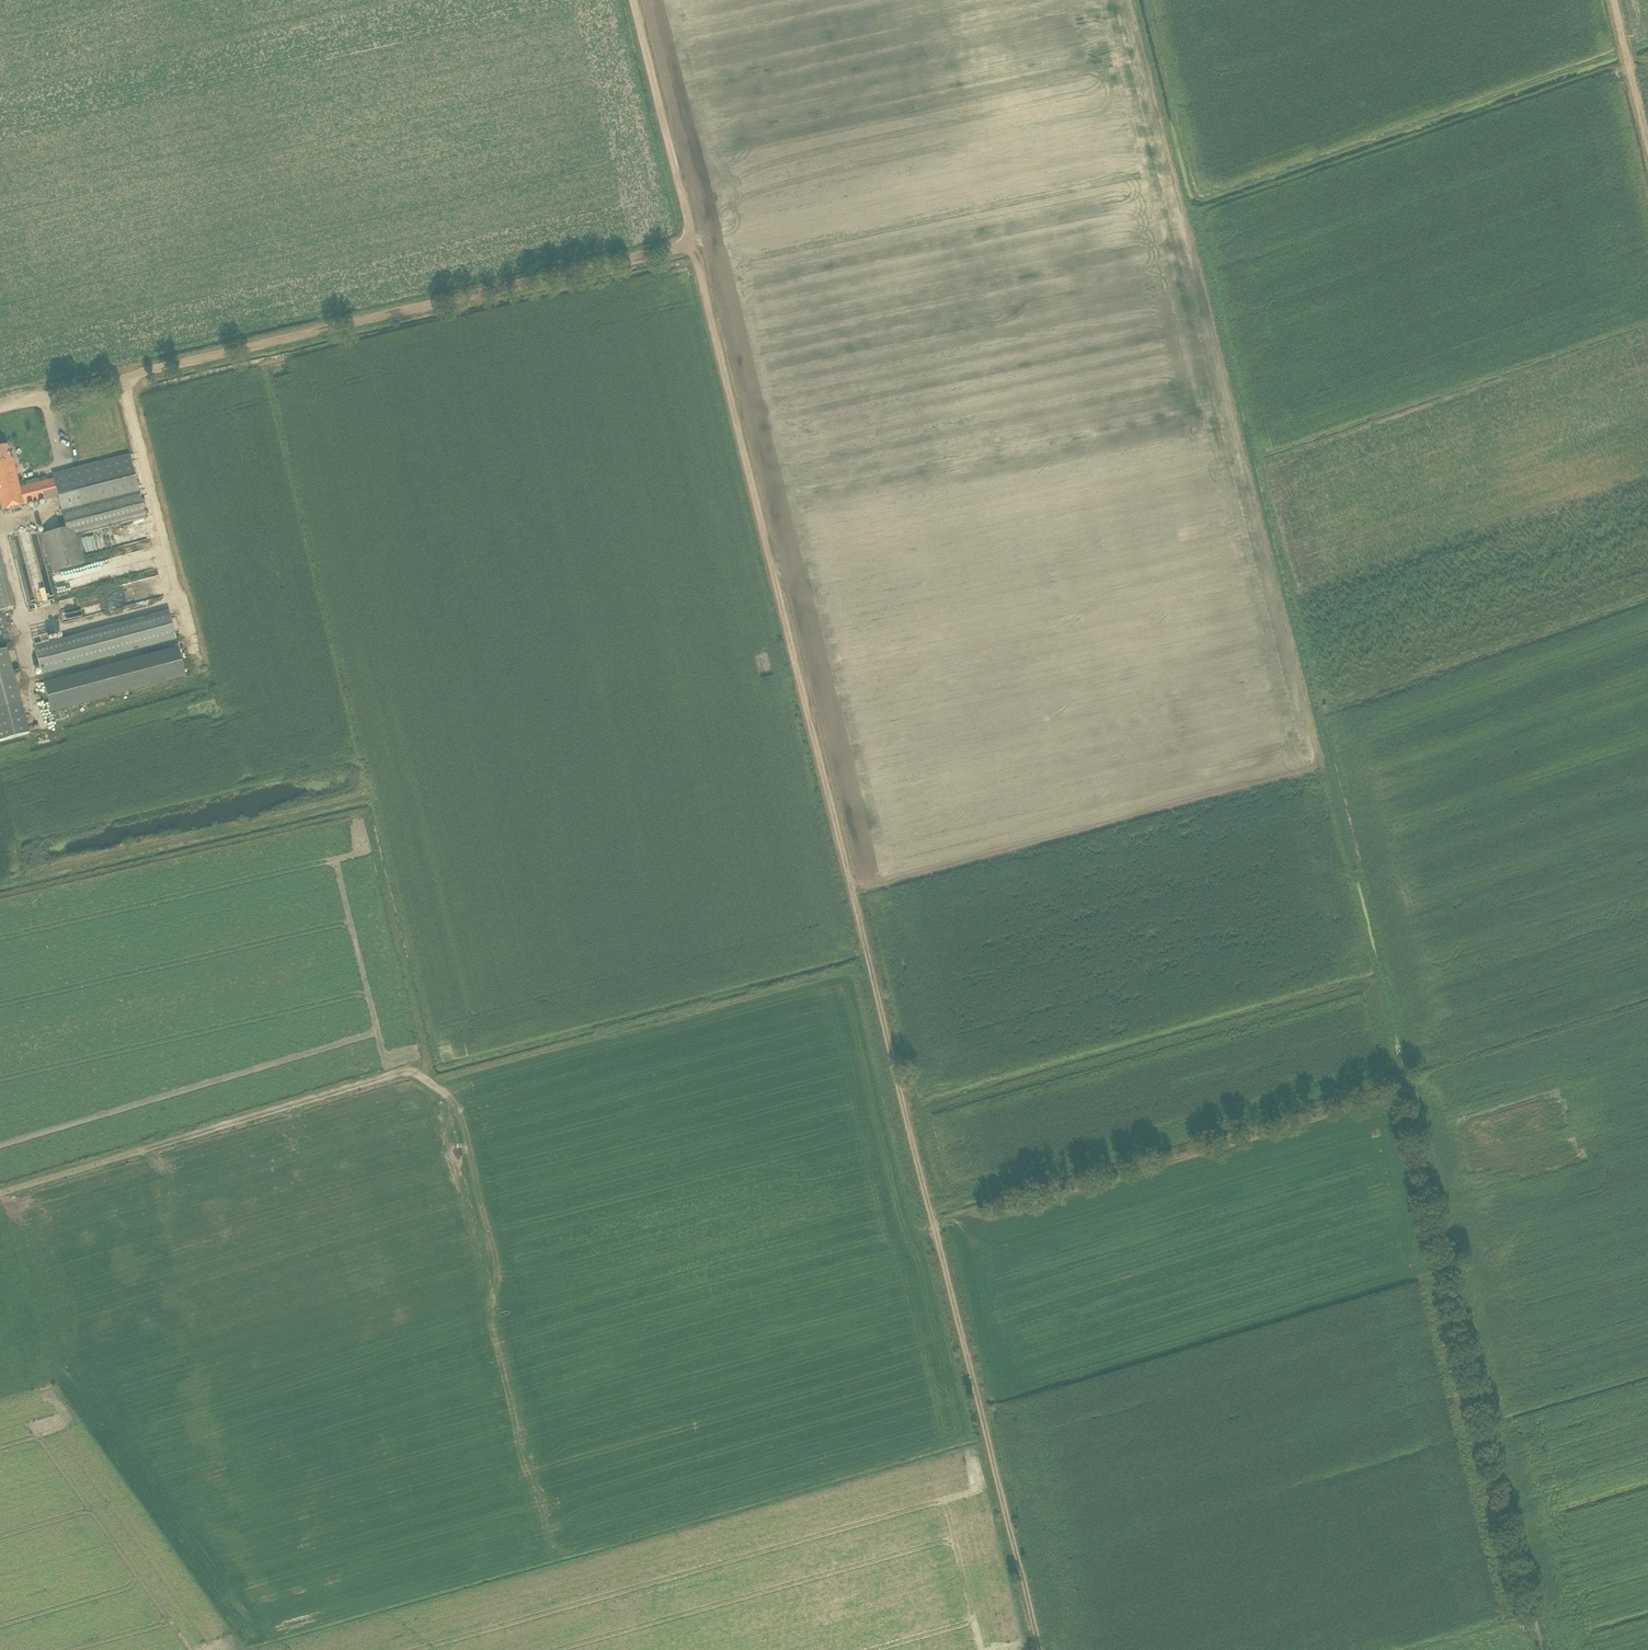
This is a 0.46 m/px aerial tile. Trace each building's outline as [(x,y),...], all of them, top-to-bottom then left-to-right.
[(2,510),(57,496),(65,528),(41,535),(51,573),(85,564),(77,533),(145,516),(129,454),(53,474),(54,479),(20,488),(12,458),(10,459),(7,445),(0,446),(0,501),(2,510)] [(37,528),(7,536),(26,607),(56,599),(37,528)] [(14,606),(0,552),(0,610),(14,606)] [(60,601),(63,619),(104,612),(102,600),(93,602),(92,595),(86,597),(87,607),(77,609),(75,598),(60,601)] [(177,640),(169,610),(33,646),(41,675),(177,640)] [(187,677),(179,647),(43,682),(51,712),(187,677)] [(6,649),(0,650),(0,740),(28,733),(6,649)]
